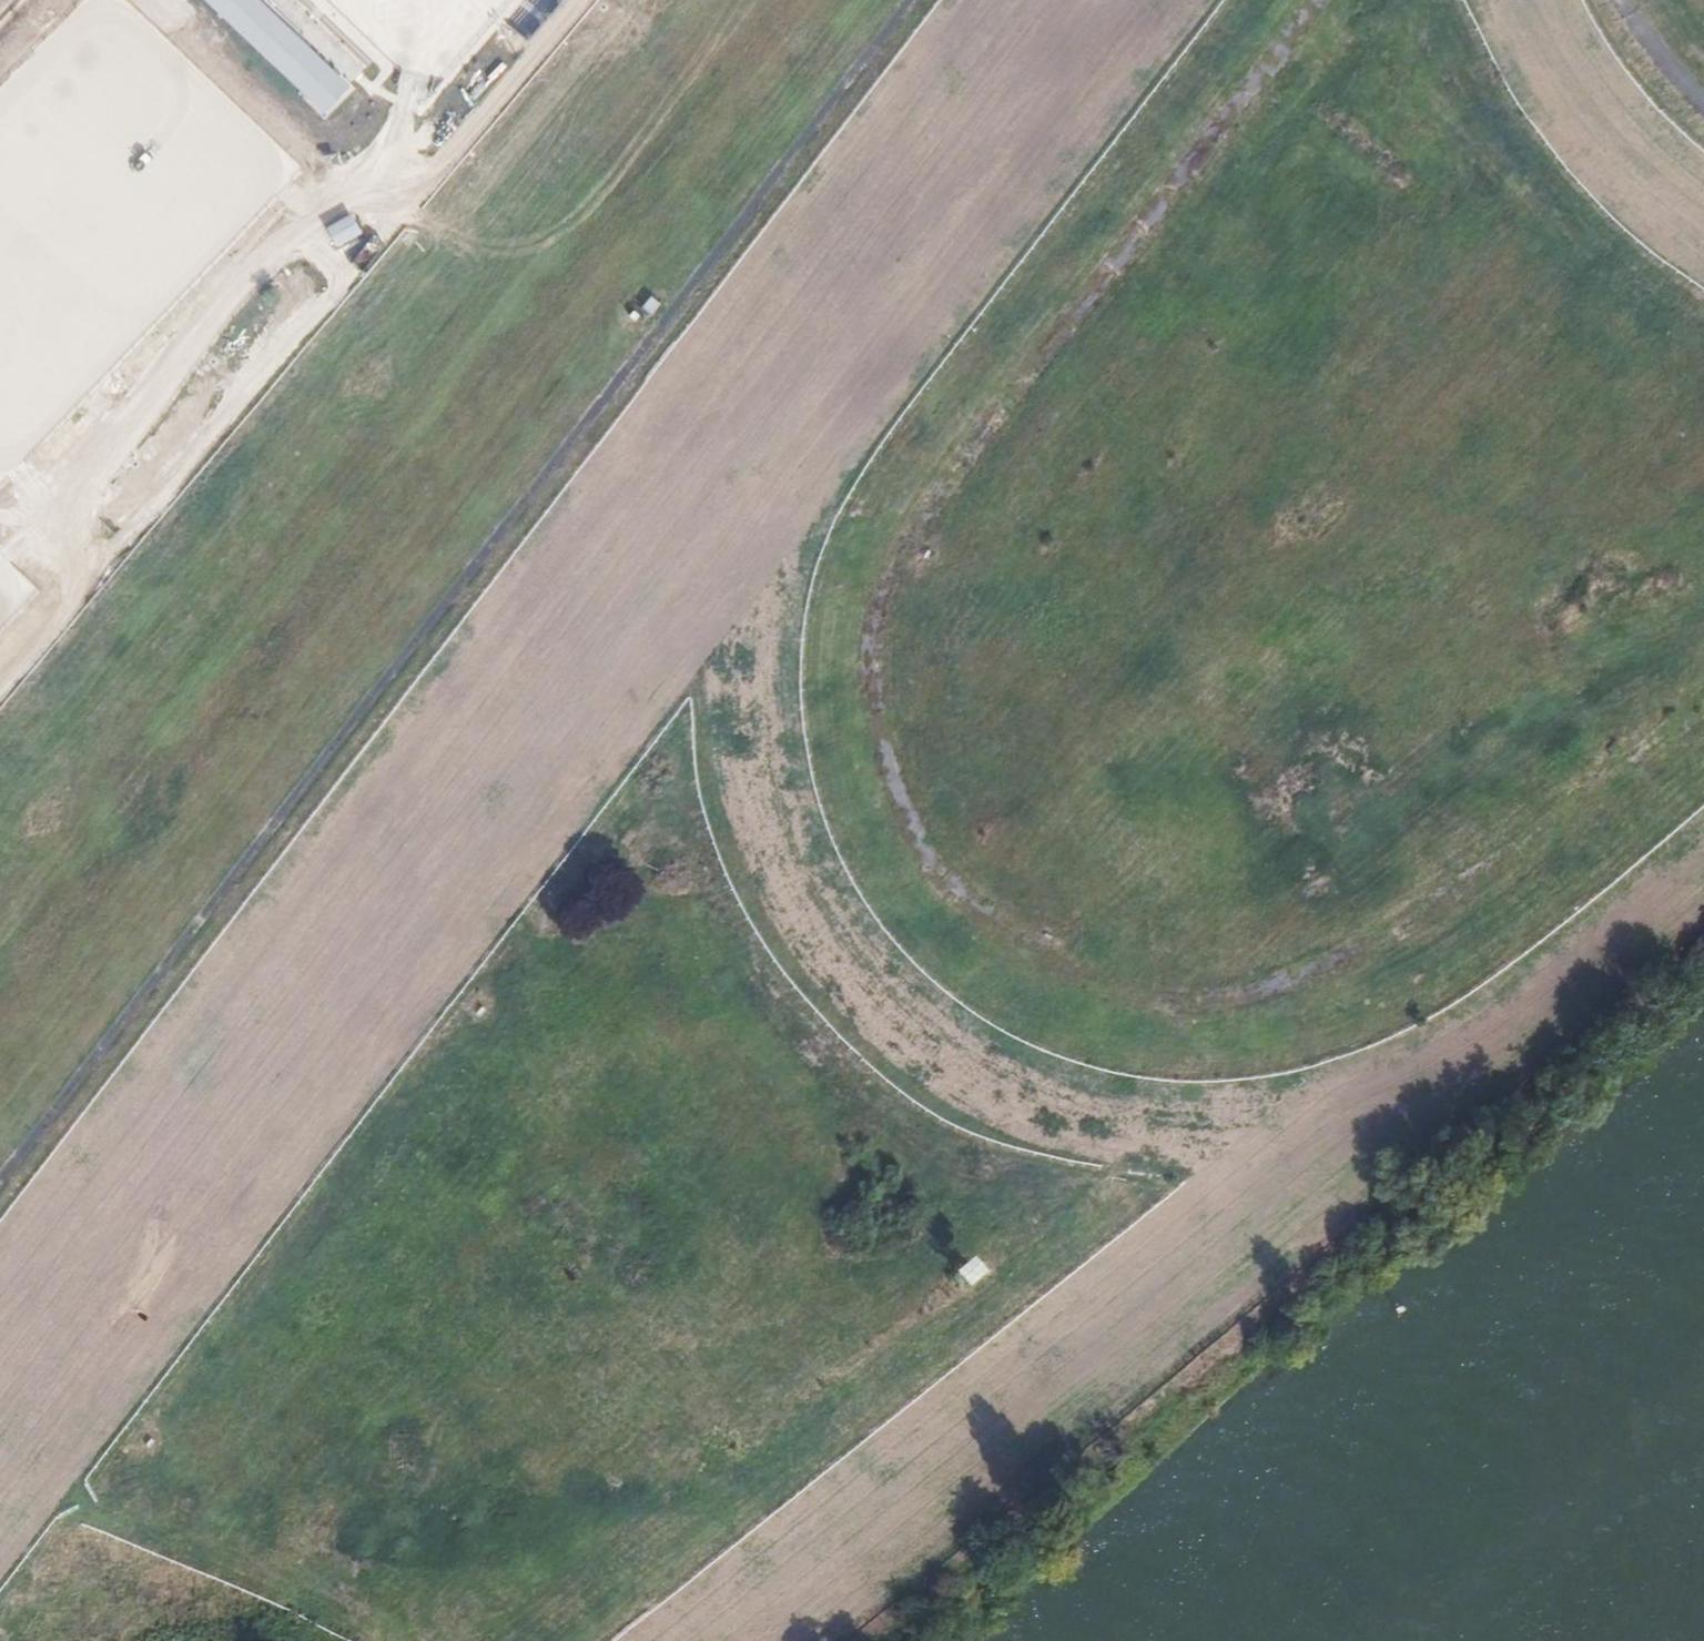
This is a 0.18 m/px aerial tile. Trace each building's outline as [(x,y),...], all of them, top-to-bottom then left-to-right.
[(325,111),(354,79),(269,0),(208,0),(325,111)] [(352,214),(324,225),(333,246),(360,235),(352,214)]
